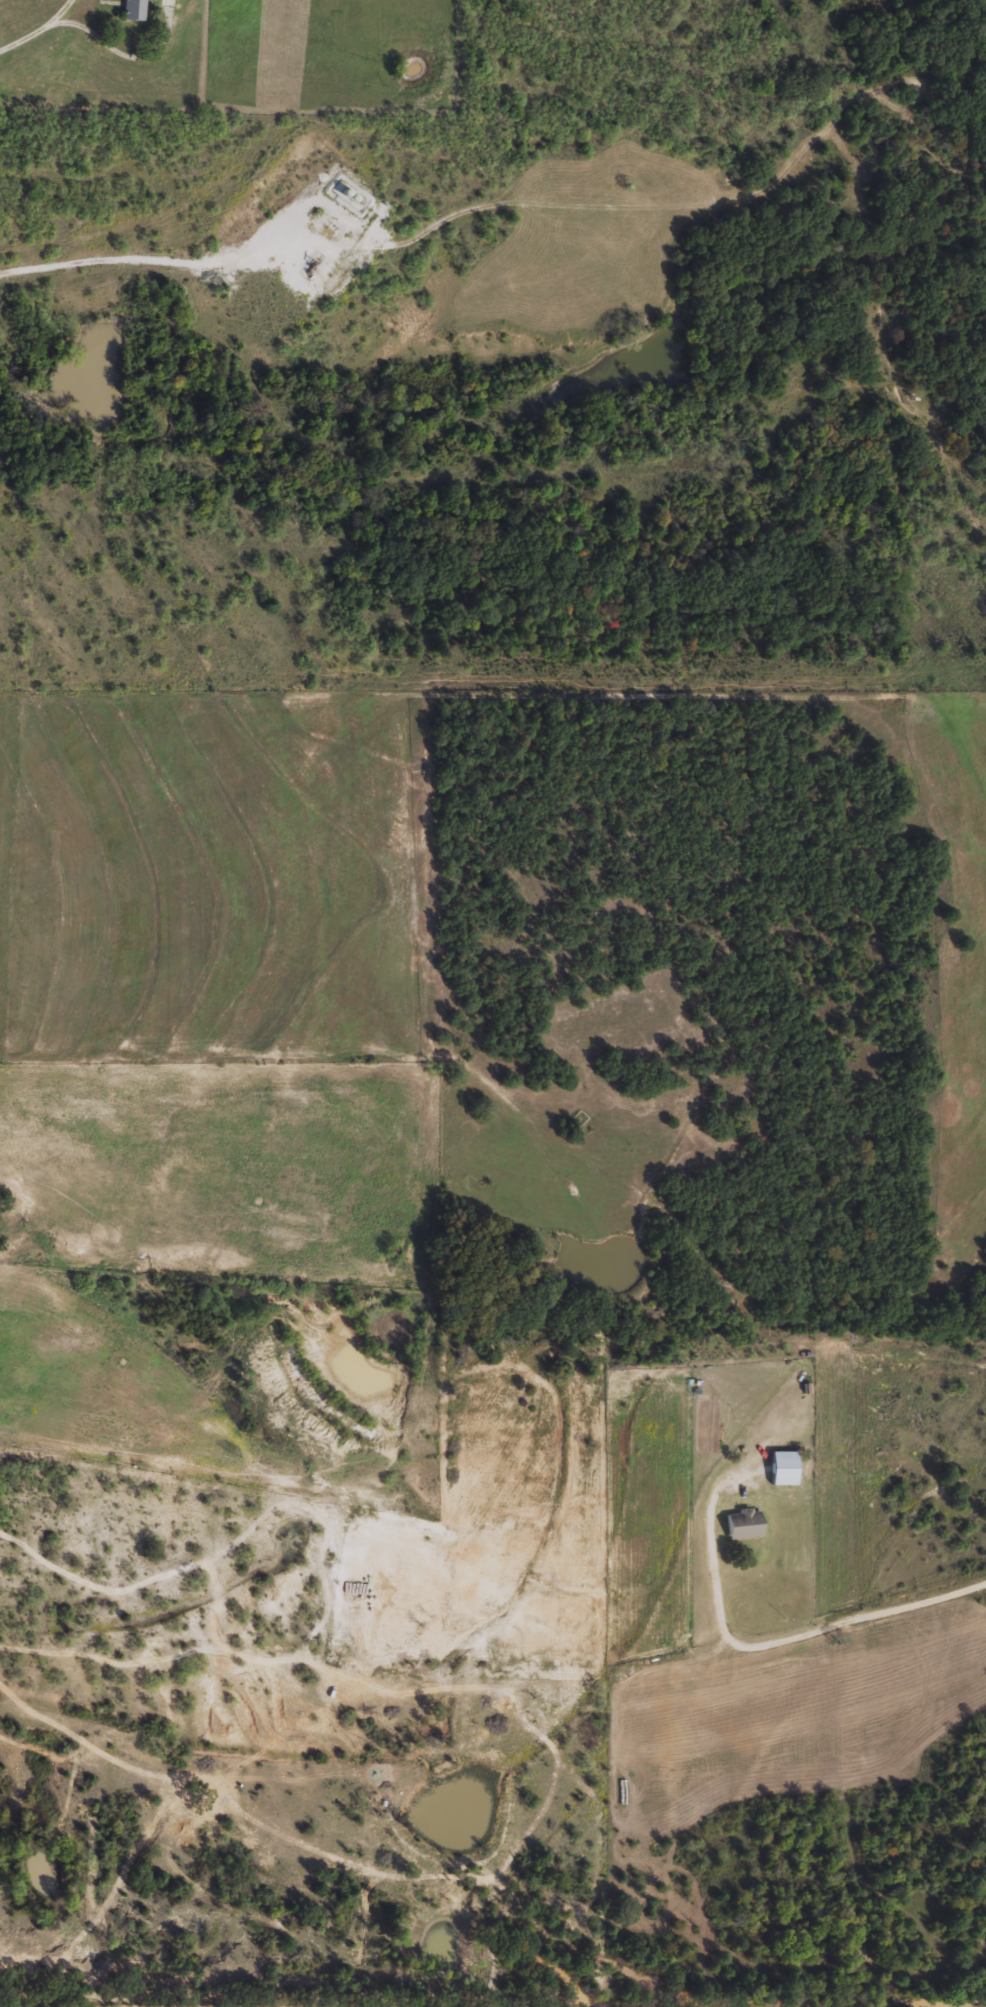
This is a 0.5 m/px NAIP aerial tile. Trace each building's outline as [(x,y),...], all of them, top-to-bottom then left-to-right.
[(121,19),(122,0),(143,0),(141,20),(121,19)] [(793,1484),(768,1484),(768,1450),(793,1450),(793,1484)] [(758,1509),(760,1536),(725,1538),(723,1512),(758,1509)]
